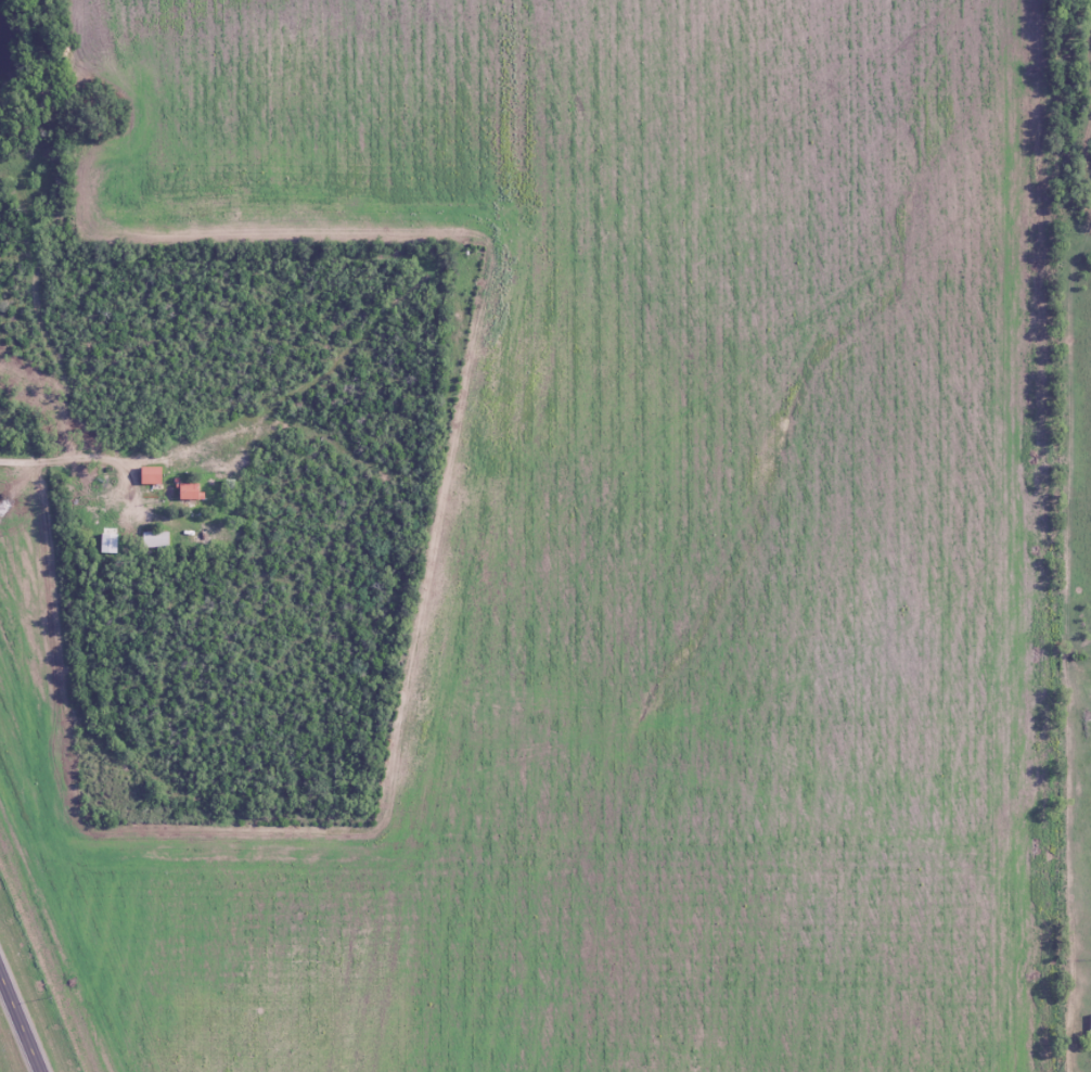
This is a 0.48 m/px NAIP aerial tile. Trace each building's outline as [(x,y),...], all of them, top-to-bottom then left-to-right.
[(158,468),(137,468),(137,485),(158,485),(158,468)] [(195,499),(195,484),(175,484),(175,499),(195,499)] [(167,549),(167,532),(141,532),(141,549),(167,549)]
